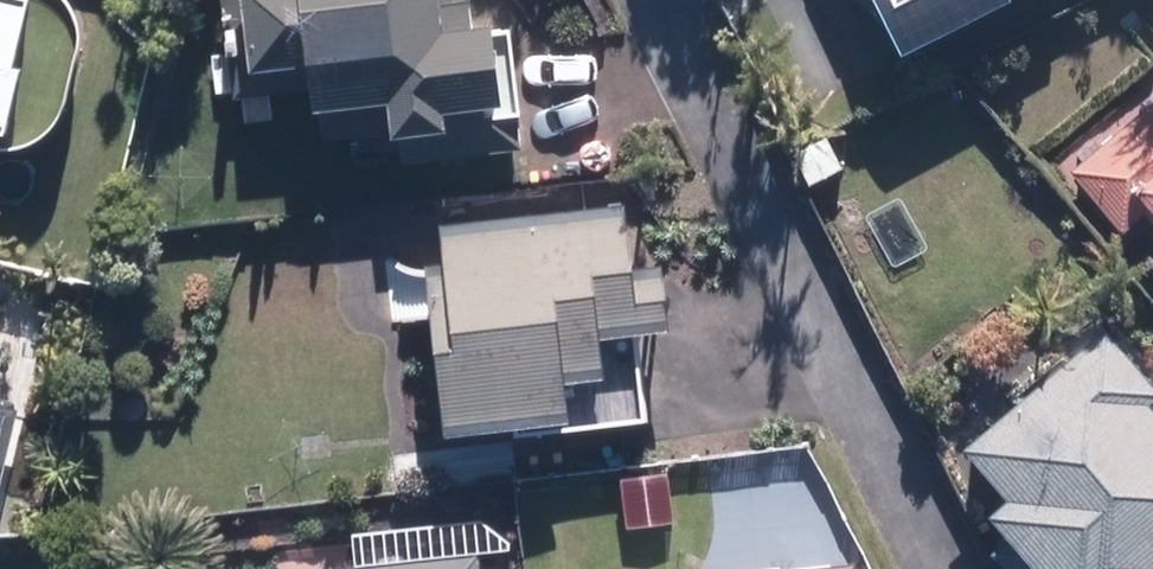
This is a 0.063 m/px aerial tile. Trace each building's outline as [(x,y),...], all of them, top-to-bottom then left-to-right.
[(22,0),(0,0),(0,91),(22,0)] [(444,0),(237,0),(242,85),(299,82),(302,137),(346,134),(348,168),(507,159),(500,32),(446,35),(444,0)] [(889,61),(1002,7),(999,0),(860,0),(889,61)] [(1152,226),(1152,105),(1152,103),(1067,171),(1115,231),(1140,210),(1152,226)] [(426,358),(434,435),(637,414),(616,207),(430,226),(443,356),(426,358)] [(872,212),(831,234),(861,290),(902,268),(872,212)] [(1133,406),(1147,394),(1094,332),(957,448),(1001,500),(971,526),(1007,568),(1152,568),(1152,429),(1133,406)] [(664,474),(615,480),(622,535),(671,529),(664,474)]
